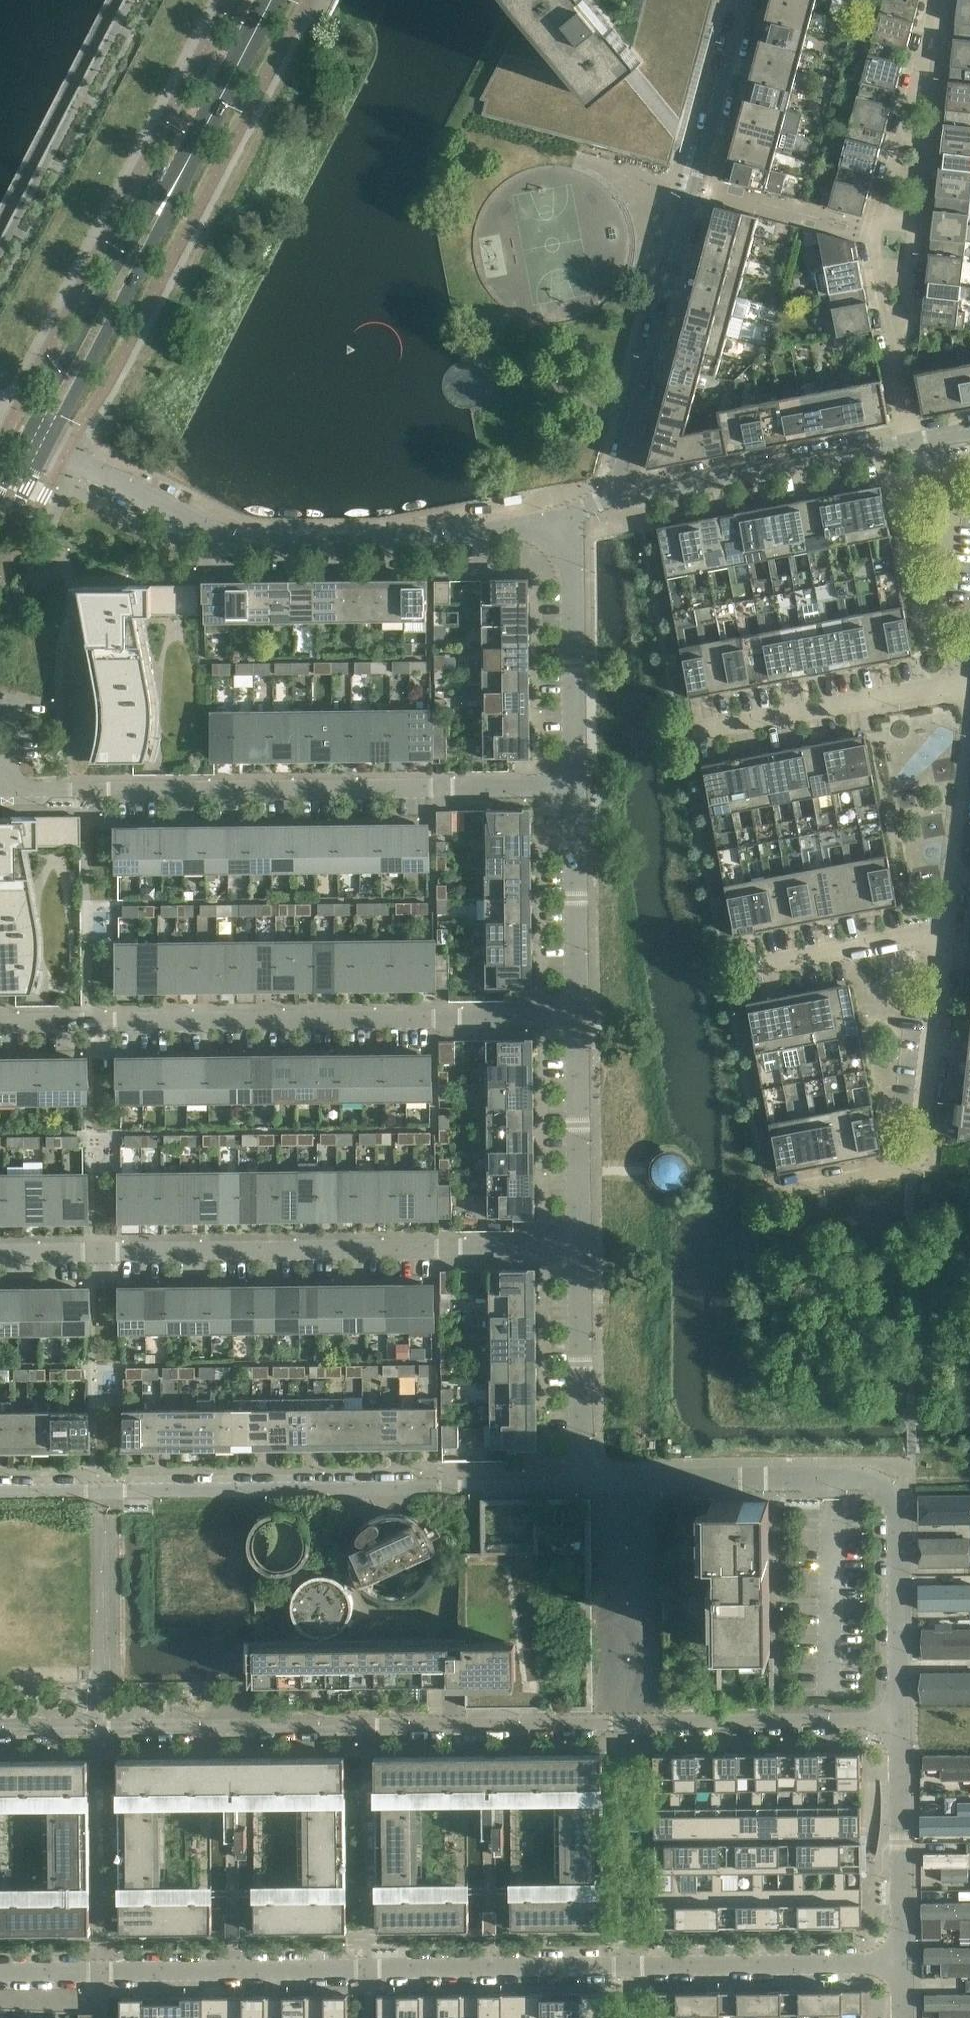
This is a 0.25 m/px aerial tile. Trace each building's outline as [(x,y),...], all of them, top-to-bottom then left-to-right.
[(590,0),(513,0),(529,19),(595,100),(641,62),(590,0)] [(813,11),(771,0),(770,0),(768,11),(767,11),(765,17),(766,17),(765,20),(808,31),(813,11)] [(816,0),(771,0),(813,11),(816,0)] [(907,1),(902,0),(883,0),(873,38),(907,47),(911,32),(912,32),(913,30),(912,30),(918,4),(907,1)] [(958,5),(956,4),(956,7),(957,7),(956,22),(969,24),(969,0),(958,0),(958,5)] [(802,51),(808,31),(765,20),(762,30),(760,37),(761,37),(760,39),(802,51)] [(956,22),(953,47),(952,47),(951,50),(952,50),(951,65),(969,67),(969,24),(956,22)] [(901,72),(907,47),(873,38),(862,80),(896,89),(900,74),(901,74),(902,72),(901,72)] [(797,71),(802,51),(760,39),(757,50),(755,57),(755,59),(797,71)] [(792,90),(797,71),(755,59),(752,70),(751,70),(750,77),(750,79),(792,90)] [(951,65),(948,90),(947,90),(946,92),(948,93),(946,108),(969,111),(969,67),(951,65)] [(787,110),(792,90),(750,79),(747,90),(746,90),(745,97),(744,99),(787,110)] [(889,114),(892,102),(896,89),(862,80),(851,122),(885,131),(889,116),(890,116),(890,114),(889,114)] [(781,130),(787,110),(744,99),(741,110),(739,116),(740,116),(739,119),(781,130)] [(946,108),(943,133),(942,133),(942,135),(943,135),(941,151),(969,155),(969,111),(946,108)] [(776,150),(781,130),(739,119),(736,130),(736,129),(734,136),(735,136),(734,138),(776,150)] [(878,156),(885,131),(851,122),(840,164),(874,173),(878,158),(879,158),(879,156),(878,156)] [(771,169),(776,150),(734,138),(731,149),(729,156),(729,158),(771,169)] [(941,151),(938,177),(937,177),(937,179),(938,179),(936,194),(969,198),(969,155),(941,151)] [(766,190),(771,169),(729,158),(726,169),(725,169),(724,175),(724,176),(723,179),(766,190)] [(862,216),(874,173),(840,164),(833,190),(825,188),(821,205),(862,216)] [(969,206),(969,198),(936,194),(933,220),(932,219),(932,222),(933,222),(931,237),(966,241),(969,206)] [(753,237),(759,216),(716,205),(713,217),(711,223),(712,223),(711,226),(753,237)] [(748,257),(753,237),(711,226),(708,237),(708,236),(706,243),(706,246),(748,257)] [(861,269),(856,242),(818,232),(829,293),(864,286),(861,271),(862,271),(862,269),(861,269)] [(961,284),(966,241),(931,237),(928,263),(927,262),(927,265),(928,265),(926,280),(961,284)] [(743,276),(748,257),(706,246),(703,256),(702,256),(701,263),(701,265),(743,276)] [(738,296),(743,276),(701,265),(698,276),(697,276),(695,282),(696,283),(695,285),(738,296)] [(958,311),(961,284),(926,280),(923,305),(922,305),(922,307),(923,308),(921,324),(964,329),(966,312),(958,311)] [(732,316),(738,296),(695,285),(692,296),(690,302),(691,302),(690,305),(732,316)] [(870,313),(870,311),(869,311),(864,286),(829,293),(834,319),(826,320),(830,338),(872,330),(869,313),(870,313)] [(727,336),(732,316),(690,305),(687,315),(685,322),(686,322),(685,325),(727,336)] [(722,356),(727,336),(685,325),(682,336),(681,336),(680,342),(680,345),(722,356)] [(716,377),(722,356),(680,345),(677,355),(676,355),(675,362),(674,364),(701,371),(701,373),(716,377)] [(957,365),(965,408),(969,407),(969,363),(957,365)] [(696,391),(701,373),(701,371),(674,364),(672,375),(671,375),(669,381),(670,382),(669,384),(696,391)] [(965,408),(957,365),(916,373),(924,416),(936,414),(942,413),(956,410),(956,411),(962,409),(965,408)] [(889,423),(881,380),(860,384),(868,427),(879,425),(886,424),(886,423),(889,423)] [(691,411),(696,391),(669,384),(666,395),(664,401),(665,401),(664,404),(691,411)] [(868,427),(860,384),(840,387),(848,430),(859,428),(859,429),(866,427),(868,427)] [(848,430),(840,387),(820,391),(828,434),(839,432),(846,431),(848,430)] [(828,434),(820,391),(800,395),(808,438),(819,436),(826,435),(828,434)] [(808,438),(800,395),(780,399),(788,442),(799,440),(806,439),(806,438),(808,438)] [(788,442),(780,399),(759,402),(768,445),(779,443),(779,444),(785,443),(785,442),(788,442)] [(768,445),(759,402),(739,406),(748,449),(759,447),(759,448),(765,446),(768,445)] [(695,412),(691,411),(664,404),(661,415),(661,414),(659,421),(659,423),(685,430),(685,433),(702,429),(700,420),(696,420),(695,412)] [(748,449),(739,406),(718,410),(721,426),(722,426),(727,453),(739,451),(745,450),(748,449)] [(677,462),(684,433),(685,433),(685,430),(659,423),(656,434),(655,434),(654,441),(647,468),(677,462)] [(727,453),(722,426),(721,426),(702,429),(707,457),(719,455),(725,454),(725,453),(727,453)] [(707,457),(702,429),(685,433),(684,433),(677,462),(699,458),(699,459),(705,458),(705,457),(707,457)] [(865,488),(860,489),(876,574),(897,571),(882,492),(881,485),(865,488)] [(845,492),(840,492),(856,578),(876,574),(860,489),(859,489),(859,490),(845,492)] [(825,496),(825,495),(820,496),(836,582),(856,578),(840,492),(839,493),(825,496)] [(805,500),(805,499),(799,500),(815,586),(836,582),(820,496),(818,497),(805,500)] [(785,503),(779,504),(795,590),(815,586),(799,500),(798,500),(798,501),(785,503)] [(765,507),(759,508),(775,593),(795,590),(779,504),(778,504),(778,505),(765,507)] [(745,511),(744,510),(739,511),(755,597),(775,593),(759,508),(758,508),(745,511)] [(725,515),(724,514),(719,515),(735,601),(755,597),(739,511),(738,512),(725,515)] [(705,518),(704,518),(699,519),(715,605),(735,601),(719,515),(718,515),(718,516),(705,518)] [(685,522),(684,522),(679,523),(695,608),(715,605),(699,519),(698,519),(698,520),(685,522)] [(664,526),(664,525),(658,527),(674,612),(695,608),(679,523),(678,523),(664,526)] [(876,574),(892,660),(897,659),(913,656),(904,609),(897,571),(876,574)] [(877,663),(877,662),(891,660),(892,660),(876,574),(856,578),(872,664),(877,663)] [(857,667),(857,666),(871,664),(872,664),(856,578),(836,582),(852,668),(857,667)] [(427,620),(427,597),(427,580),(404,581),(404,620),(427,620)] [(451,603),(451,580),(435,581),(435,603),(451,603)] [(529,602),(529,580),(482,580),(482,603),(529,602)] [(360,621),(360,581),(338,582),(339,621),(360,621)] [(382,620),(382,581),(360,581),(360,621),(382,620)] [(404,620),(404,581),(382,581),(382,620),(404,620)] [(272,622),(272,582),(250,583),(250,622),(272,622)] [(294,621),(294,582),(272,582),(272,622),(294,621)] [(317,621),(316,582),(294,582),(294,621),(317,621)] [(339,621),(338,582),(316,582),(317,621),(339,621)] [(837,670),(850,667),(850,668),(852,668),(836,582),(815,586),(832,671),(837,670)] [(229,622),(228,583),(205,583),(206,622),(229,622)] [(250,622),(250,583),(228,583),(229,622),(250,622)] [(152,691),(137,615),(198,615),(198,600),(198,585),(78,586),(78,588),(97,691),(98,697),(99,703),(99,709),(100,715),(100,717),(99,723),(99,726),(99,732),(98,737),(96,747),(95,752),(93,756),(92,761),(146,761),(148,755),(148,753),(150,747),(151,742),(152,735),(153,729),(154,724),(154,718),(154,716),(154,710),(153,704),(153,696),(152,691)] [(817,674),(830,671),(830,672),(832,671),(815,586),(795,590),(812,675),(817,674)] [(797,678),(797,677),(810,675),(812,675),(795,590),(775,593),(792,679),(797,678)] [(777,682),(776,681),(790,679),(792,679),(775,593),(755,597),(772,683),(777,682)] [(757,686),(756,685),(770,682),(770,683),(772,683),(755,597),(735,601),(751,686),(757,686)] [(736,689),(750,686),(750,687),(751,686),(735,601),(715,605),(732,690),(736,689)] [(529,624),(529,602),(482,603),(482,625),(529,624)] [(716,693),(716,692),(730,690),(732,690),(715,605),(695,608),(711,694),(716,693)] [(696,697),(696,696),(710,694),(711,694),(695,608),(674,612),(690,698),(696,697)] [(444,625),(444,612),(435,612),(435,625),(444,625)] [(529,646),(529,633),(529,624),(482,625),(483,647),(529,646)] [(444,639),(444,625),(435,625),(435,639),(444,639)] [(530,668),(529,646),(483,647),(483,669),(530,668)] [(444,669),(444,655),(435,655),(436,669),(444,669)] [(419,672),(418,661),(410,662),(410,672),(419,672)] [(427,672),(427,661),(418,661),(419,672),(427,672)] [(324,673),(323,662),(315,663),(315,673),(324,673)] [(332,673),(332,662),(323,662),(324,673),(332,673)] [(340,673),(340,662),(332,662),(332,673),(340,673)] [(348,673),(348,662),(340,662),(340,673),(348,673)] [(366,673),(366,662),(356,662),(356,673),(366,673)] [(376,673),(376,662),(366,662),(366,673),(376,673)] [(387,673),(387,662),(376,662),(376,673),(387,673)] [(402,672),(402,662),(394,662),(394,673),(402,672)] [(410,672),(410,662),(402,662),(402,672),(410,672)] [(230,674),(230,663),(222,664),(222,674),(230,674)] [(245,674),(245,663),(237,663),(237,674),(245,674)] [(254,674),(253,663),(245,663),(245,674),(254,674)] [(262,674),(262,663),(253,663),(254,674),(262,674)] [(270,674),(270,663),(262,663),(262,674),(270,674)] [(284,674),(284,663),(276,663),(276,674),(284,674)] [(293,674),(292,663),(284,663),(284,674),(293,674)] [(301,674),(301,663),(292,663),(293,674),(301,674)] [(309,673),(309,663),(301,663),(301,674),(309,673)] [(222,674),(222,664),(214,664),(214,674),(222,674)] [(530,690),(530,676),(530,668),(483,669),(483,691),(530,690)] [(445,683),(444,669),(436,669),(436,683),(445,683)] [(530,712),(530,690),(483,691),(483,712),(530,712)] [(445,713),(445,699),(436,699),(436,713),(445,713)] [(411,758),(411,712),(391,713),(392,758),(411,758)] [(431,758),(431,724),(431,712),(411,712),(411,758),(431,758)] [(530,734),(530,720),(530,712),(483,712),(483,734),(530,734)] [(313,759),(313,713),(293,714),(294,759),(313,759)] [(333,759),(332,713),(313,713),(313,759),(333,759)] [(353,759),(352,713),(332,713),(333,759),(353,759)] [(372,758),(372,713),(352,713),(353,759),(372,758)] [(392,758),(391,713),(372,713),(372,758),(392,758)] [(235,760),(235,714),(214,714),(215,760),(235,760)] [(255,760),(254,714),(235,714),(235,760),(255,760)] [(274,759),(274,714),(254,714),(255,760),(274,759)] [(294,759),(293,714),(274,714),(274,759),(294,759)] [(447,758),(447,735),(447,724),(431,724),(431,758),(447,758)] [(530,757),(530,734),(483,734),(484,757),(530,757)] [(849,737),(844,738),(860,823),(881,819),(866,741),(865,734),(849,737)] [(829,741),(824,741),(840,827),(860,823),(844,738),(843,738),(843,739),(829,741)] [(809,745),(809,744),(804,745),(820,831),(840,827),(824,741),(823,742),(809,745)] [(789,749),(789,748),(783,749),(800,835),(820,831),(804,745),(803,746),(789,749)] [(769,752),(763,753),(780,839),(800,835),(783,749),(783,750),(769,752)] [(749,756),(743,757),(759,842),(780,839),(763,753),(763,754),(749,756)] [(729,760),(729,759),(723,760),(739,846),(759,842),(743,757),(742,757),(743,757),(729,760)] [(709,764),(709,763),(702,764),(718,850),(739,846),(723,760),(722,761),(723,761),(709,764)] [(531,832),(531,809),(484,810),(485,833),(531,832)] [(453,833),(453,810),(437,810),(437,833),(453,833)] [(19,846),(80,846),(79,816),(0,817),(0,992),(27,992),(29,987),(31,979),(33,973),(34,966),(35,960),(35,955),(35,952),(35,947),(35,941),(35,936),(34,927),(33,922),(19,846)] [(860,823),(876,909),(881,908),(897,905),(881,819),(860,823)] [(861,912),(861,911),(875,909),(876,909),(860,823),(840,827),(856,913),(861,912)] [(360,868),(360,826),(338,827),(338,829),(339,869),(360,868)] [(382,868),(382,829),(382,826),(360,826),(360,868),(382,868)] [(404,868),(404,826),(382,826),(382,829),(382,868),(404,868)] [(427,868),(427,828),(427,826),(404,826),(404,868),(427,868)] [(273,869),(272,827),(250,828),(250,830),(250,870),(273,869)] [(295,869),(294,830),(294,827),(272,827),(273,869),(295,869)] [(317,869),(316,827),(294,827),(294,830),(295,869),(317,869)] [(339,869),(338,829),(338,827),(316,827),(317,869),(339,869)] [(841,916),(841,915),(855,912),(855,913),(856,913),(840,827),(820,831),(836,917),(841,916)] [(185,870),(184,828),(163,829),(163,831),(163,871),(185,870)] [(207,870),(206,831),(206,828),(184,828),(185,870),(207,870)] [(229,870),(228,828),(206,828),(206,831),(207,870),(229,870)] [(250,870),(250,830),(250,828),(228,828),(229,870),(250,870)] [(141,871),(141,829),(118,829),(118,871),(141,871)] [(163,871),(163,831),(163,829),(141,829),(141,871),(163,871)] [(821,919),(835,916),(835,917),(836,917),(820,831),(800,835),(816,920),(821,919)] [(531,854),(531,832),(485,833),(485,855),(531,854)] [(801,923),(815,920),(815,921),(816,920),(800,835),(780,839),(796,924),(801,923)] [(781,927),(781,926),(795,924),(796,924),(780,839),(759,842),(776,928),(781,927)] [(446,855),(446,842),(437,842),(438,855),(446,855)] [(761,931),(761,930),(774,928),(775,928),(776,928),(759,842),(739,846),(756,932),(761,931)] [(741,935),(741,934),(754,931),(755,932),(756,932),(739,846),(718,850),(734,936),(741,935)] [(532,876),(532,863),(531,854),(485,855),(485,877),(532,876)] [(446,869),(446,855),(438,855),(438,869),(446,869)] [(532,898),(532,876),(485,877),(485,899),(532,898)] [(447,899),(447,885),(438,885),(438,899),(447,899)] [(532,920),(532,906),(532,898),(485,899),(485,920),(532,920)] [(447,913),(447,899),(438,899),(438,913),(447,913)] [(368,914),(368,903),(358,903),(358,914),(368,914)] [(379,914),(379,903),(368,903),(368,914),(379,914)] [(389,914),(389,903),(379,903),(379,914),(389,914)] [(212,916),(212,905),(201,905),(202,916),(212,916)] [(222,916),(222,905),(212,905),(212,916),(222,916)] [(233,915),(233,905),(222,905),(222,916),(233,915)] [(532,942),(532,925),(532,920),(485,920),(486,942),(532,942)] [(447,943),(447,929),(438,929),(438,943),(447,943)] [(413,988),(413,942),(393,943),(394,988),(413,988)] [(433,968),(432,961),(432,954),(433,954),(433,942),(413,942),(413,988),(433,988),(433,968)] [(533,964),(532,950),(532,942),(486,942),(486,964),(533,964)] [(316,989),(315,943),(296,944),(296,989),(316,989)] [(335,989),(335,943),(315,943),(316,989),(335,989)] [(355,988),(354,943),(335,943),(335,989),(355,988)] [(374,988),(374,943),(354,943),(355,988),(374,988)] [(394,988),(393,943),(374,943),(374,988),(394,988)] [(218,990),(217,944),(198,945),(198,990),(218,990)] [(237,990),(237,944),(217,944),(218,990),(237,990)] [(257,989),(257,944),(237,944),(237,990),(257,989)] [(277,989),(277,944),(257,944),(257,989),(277,989)] [(296,989),(296,944),(277,944),(277,989),(296,989)] [(140,991),(140,945),(119,945),(120,991),(140,991)] [(159,991),(159,945),(140,945),(140,991),(159,991)] [(179,990),(178,945),(159,945),(159,991),(179,990)] [(198,990),(198,945),(178,945),(179,990),(198,990)] [(533,987),(533,964),(486,964),(486,987),(533,987)] [(450,987),(449,968),(433,968),(433,988),(450,987)] [(834,986),(828,987),(844,1072),(865,1068),(850,989),(849,983),(834,986)] [(814,990),(814,989),(808,990),(824,1076),(844,1072),(828,987),(827,987),(827,988),(814,990)] [(794,994),(793,993),(788,994),(804,1080),(824,1076),(808,990),(807,991),(794,994)] [(774,998),(773,997),(768,998),(784,1084),(804,1080),(788,994),(787,994),(787,995),(774,998)] [(754,1001),(753,1001),(747,1002),(763,1088),(784,1084),(768,998),(767,998),(767,999),(754,1001)] [(534,1062),(533,1039),(487,1040),(487,1063),(534,1062)] [(969,1051),(969,1040),(962,1039),(961,1050),(969,1051)] [(456,1063),(455,1040),(439,1040),(439,1063),(456,1063)] [(363,1098),(363,1056),(341,1057),(341,1059),(341,1099),(363,1098)] [(385,1098),(385,1059),(385,1056),(363,1056),(363,1098),(385,1098)] [(407,1098),(406,1056),(385,1056),(385,1059),(385,1098),(407,1098)] [(430,1098),(429,1058),(429,1056),(406,1056),(407,1098),(430,1098)] [(253,1099),(253,1060),(253,1057),(231,1058),(231,1100),(253,1099)] [(275,1099),(275,1057),(253,1057),(253,1060),(253,1099),(275,1099)] [(297,1099),(297,1060),(297,1057),(275,1057),(275,1099),(297,1099)] [(319,1099),(319,1057),(297,1057),(297,1060),(297,1099),(319,1099)] [(341,1099),(341,1059),(341,1057),(319,1057),(319,1099),(341,1099)] [(166,1100),(165,1061),(165,1058),(143,1059),(144,1101),(166,1100)] [(187,1100),(187,1058),(165,1058),(165,1061),(166,1100),(187,1100)] [(209,1100),(209,1060),(209,1058),(187,1058),(187,1100),(209,1100)] [(231,1100),(231,1058),(209,1058),(209,1060),(209,1100),(231,1100)] [(82,1101),(81,1070),(81,1059),(58,1060),(59,1101),(82,1101)] [(144,1101),(143,1059),(120,1059),(121,1101),(144,1101)] [(15,1060),(0,1060),(0,1102),(15,1102),(15,1060)] [(37,1102),(36,1062),(36,1060),(15,1060),(15,1102),(37,1102)] [(59,1101),(58,1060),(36,1060),(36,1062),(37,1102),(59,1101)] [(966,1073),(967,1061),(960,1060),(958,1072),(966,1073)] [(534,1084),(534,1062),(487,1063),(487,1085),(534,1084)] [(844,1072),(860,1158),(866,1157),(881,1154),(865,1068),(844,1072)] [(448,1085),(448,1071),(440,1071),(440,1085),(448,1085)] [(846,1161),(846,1160),(859,1158),(860,1158),(844,1072),(824,1076),(840,1162),(846,1161)] [(826,1165),(826,1164),(839,1162),(840,1162),(824,1076),(804,1080),(820,1166),(826,1165)] [(806,1168),(805,1168),(819,1165),(819,1166),(820,1166),(804,1080),(784,1084),(800,1169),(806,1168)] [(964,1094),(965,1082),(957,1082),(956,1093),(964,1094)] [(534,1106),(534,1092),(534,1084),(487,1085),(487,1106),(534,1106)] [(786,1172),(785,1172),(799,1169),(799,1170),(800,1169),(784,1084),(763,1088),(779,1173),(786,1172)] [(449,1099),(448,1085),(440,1085),(440,1099),(449,1099)] [(961,1116),(963,1104),(955,1103),(953,1115),(961,1116)] [(963,1103),(963,1104),(961,1116),(958,1139),(969,1137),(969,1103),(963,1103)] [(534,1128),(534,1106),(487,1106),(487,1128),(534,1128)] [(449,1129),(449,1115),(440,1115),(440,1129),(449,1129)] [(534,1150),(534,1136),(534,1128),(487,1128),(488,1150),(534,1150)] [(449,1143),(449,1129),(440,1129),(440,1143),(449,1143)] [(62,1147),(62,1136),(54,1136),(54,1147),(62,1147)] [(535,1172),(534,1150),(488,1150),(488,1172),(535,1172)] [(449,1173),(449,1159),(440,1159),(441,1173),(449,1173)] [(679,1172),(679,1170),(678,1168),(678,1167),(677,1166),(676,1165),(675,1164),(673,1163),(672,1162),(671,1162),(669,1162),(667,1163),(666,1164),(665,1165),(664,1166),(663,1168),(663,1169),(663,1171),(663,1172),(663,1173),(664,1175),(665,1176),(666,1177),(667,1177),(669,1178),(671,1178),(673,1178),(674,1178),(675,1177),(676,1176),(677,1175),(678,1173),(679,1172)] [(396,1218),(396,1172),(376,1173),(377,1218),(396,1218)] [(416,1218),(415,1172),(396,1172),(396,1218),(416,1218)] [(436,1218),(436,1193),(436,1184),(436,1172),(415,1172),(416,1218),(436,1218)] [(535,1194),(535,1180),(535,1172),(488,1172),(488,1194),(535,1194)] [(299,1219),(299,1173),(279,1174),(279,1219),(299,1219)] [(318,1219),(318,1173),(299,1173),(299,1219),(318,1219)] [(338,1219),(337,1173),(318,1173),(318,1219),(338,1219)] [(357,1218),(357,1173),(337,1173),(338,1219),(357,1218)] [(377,1218),(376,1173),(357,1173),(357,1218),(377,1218)] [(201,1220),(201,1174),(181,1175),(181,1220),(201,1220)] [(220,1220),(220,1174),(201,1174),(201,1220),(220,1220)] [(240,1220),(239,1174),(220,1174),(220,1220),(240,1220)] [(260,1219),(259,1174),(239,1174),(240,1220),(260,1219)] [(279,1219),(279,1174),(259,1174),(260,1219),(279,1219)] [(143,1221),(142,1175),(122,1175),(122,1221),(143,1221)] [(162,1220),(162,1175),(142,1175),(143,1221),(162,1220)] [(181,1220),(181,1175),(162,1175),(162,1220),(181,1220)] [(23,1222),(23,1176),(4,1176),(4,1222),(23,1222)] [(43,1222),(42,1176),(23,1176),(23,1222),(43,1222)] [(63,1221),(62,1176),(42,1176),(43,1222),(63,1221)] [(83,1221),(82,1176),(62,1176),(63,1221),(83,1221)] [(452,1193),(452,1184),(436,1184),(436,1193),(452,1193)] [(452,1217),(452,1194),(452,1193),(436,1193),(436,1218),(452,1217)] [(535,1216),(535,1194),(488,1194),(488,1217),(535,1216)] [(536,1292),(536,1269),(489,1270),(489,1293),(536,1292)] [(457,1293),(457,1270),(441,1270),(441,1293),(457,1293)] [(344,1329),(343,1289),(343,1286),(321,1287),(322,1329),(344,1329)] [(365,1328),(365,1286),(343,1286),(343,1289),(344,1329),(365,1328)] [(387,1328),(387,1289),(387,1286),(365,1286),(365,1328),(387,1328)] [(409,1328),(409,1286),(387,1286),(387,1289),(387,1328),(409,1328)] [(432,1328),(432,1289),(432,1286),(409,1286),(409,1328),(432,1328)] [(256,1329),(255,1290),(255,1287),(233,1288),(234,1330),(256,1329)] [(278,1329),(277,1287),(255,1287),(255,1290),(256,1329),(278,1329)] [(300,1329),(299,1289),(299,1287),(277,1287),(278,1329),(300,1329)] [(322,1329),(321,1287),(299,1287),(299,1289),(300,1329),(322,1329)] [(168,1330),(168,1291),(168,1288),(146,1289),(146,1331),(168,1330)] [(190,1330),(190,1288),(168,1288),(168,1291),(168,1330),(190,1330)] [(212,1330),(212,1290),(212,1288),(190,1288),(190,1330),(212,1330)] [(234,1330),(233,1288),(212,1288),(212,1290),(212,1330),(234,1330)] [(17,1289),(0,1289),(0,1332),(17,1332),(17,1289)] [(39,1332),(39,1292),(39,1289),(17,1289),(17,1332),(39,1332)] [(61,1331),(61,1289),(39,1289),(39,1292),(39,1332),(61,1331)] [(84,1331),(84,1300),(84,1289),(81,1289),(61,1289),(61,1331),(84,1331)] [(146,1331),(146,1289),(123,1289),(123,1331),(146,1331)] [(536,1314),(536,1292),(489,1293),(489,1315),(536,1314)] [(450,1315),(450,1301),(441,1301),(441,1315),(450,1315)] [(536,1336),(536,1322),(536,1314),(489,1315),(490,1336),(536,1336)] [(450,1329),(450,1315),(441,1315),(441,1329),(450,1329)] [(537,1358),(536,1336),(490,1336),(490,1358),(537,1358)] [(399,1340),(399,1356),(435,1355),(435,1339),(399,1340)] [(450,1359),(450,1345),(442,1345),(442,1359),(450,1359)] [(537,1380),(537,1366),(537,1358),(490,1358),(490,1380),(537,1380)] [(451,1373),(450,1359),(442,1359),(442,1373),(451,1373)] [(429,1375),(429,1365),(420,1365),(420,1376),(429,1375)] [(537,1402),(537,1380),(490,1380),(490,1402),(537,1402)] [(451,1402),(451,1389),(442,1389),(442,1403),(451,1402)] [(451,1416),(451,1402),(442,1403),(442,1416),(451,1416)] [(537,1423),(537,1410),(537,1402),(490,1402),(491,1424),(537,1423)] [(364,1448),(363,1407),(345,1408),(345,1446),(352,1446),(352,1448),(364,1448)] [(382,1445),(382,1407),(363,1407),(364,1448),(376,1448),(376,1445),(382,1445)] [(400,1448),(400,1407),(382,1407),(382,1445),(388,1445),(388,1448),(400,1448)] [(419,1445),(418,1407),(400,1407),(400,1448),(412,1448),(412,1445),(419,1445)] [(438,1447),(437,1407),(418,1407),(419,1445),(425,1445),(425,1448),(438,1447)] [(272,1447),(272,1408),(253,1409),(254,1449),(266,1449),(266,1447),(272,1447)] [(291,1449),(290,1408),(272,1408),(272,1447),(279,1446),(279,1449),(291,1449)] [(309,1446),(308,1408),(290,1408),(291,1449),(303,1449),(303,1446),(309,1446)] [(327,1449),(327,1408),(308,1408),(309,1446),(315,1446),(315,1449),(327,1449)] [(345,1446),(345,1408),(327,1408),(327,1449),(339,1448),(339,1446),(345,1446)] [(162,1448),(162,1409),(143,1410),(144,1450),(156,1450),(156,1448),(162,1448)] [(180,1450),(180,1409),(162,1409),(162,1448),(168,1448),(168,1450),(180,1450)] [(199,1447),(198,1409),(180,1409),(180,1450),(192,1450),(192,1447),(199,1447)] [(217,1450),(216,1409),(198,1409),(199,1447),(205,1447),(205,1450),(217,1450)] [(235,1447),(235,1409),(216,1409),(217,1450),(229,1450),(229,1447),(235,1447)] [(254,1449),(253,1409),(235,1409),(235,1447),(241,1447),(241,1449),(254,1449)] [(85,1449),(85,1410),(66,1411),(66,1451),(78,1451),(78,1449),(85,1449)] [(144,1450),(143,1410),(124,1410),(124,1448),(132,1448),(132,1451),(144,1450)] [(11,1411),(0,1411),(0,1452),(5,1452),(5,1449),(11,1449),(11,1411)] [(29,1452),(29,1411),(11,1411),(11,1449),(17,1449),(17,1452),(29,1452)] [(48,1449),(47,1411),(29,1411),(29,1452),(41,1452),(41,1449),(48,1449)] [(66,1451),(66,1411),(47,1411),(48,1449),(54,1449),(54,1451),(66,1451)] [(538,1446),(537,1426),(537,1423),(491,1424),(491,1447),(538,1446)] [(459,1447),(459,1424),(442,1424),(443,1447),(459,1447)] [(770,1656),(770,1565),(769,1500),(714,1501),(714,1496),(663,1497),(663,1592),(665,1709),(775,1709),(775,1656),(770,1656)] [(919,1497),(919,1527),(969,1527),(969,1496),(919,1497)] [(593,1710),(591,1498),(481,1498),(481,1553),(465,1553),(466,1643),(256,1645),(256,1682),(466,1680),(466,1707),(539,1706),(539,1710),(593,1710)] [(308,1530),(306,1526),(304,1522),(302,1520),(300,1519),(297,1517),(295,1515),(293,1514),(290,1513),(287,1512),(284,1512),(282,1512),(279,1512),(276,1512),(273,1512),(269,1513),(266,1515),(264,1516),(263,1517),(259,1519),(257,1521),(255,1523),(253,1527),(252,1529),(251,1532),(250,1534),(249,1537),(249,1540),(249,1543),(249,1547),(249,1550),(250,1551),(250,1552),(251,1555),(252,1557),(254,1561),(256,1563),(258,1565),(260,1567),(263,1570),(267,1572),(271,1573),(274,1574),(277,1574),(281,1574),(284,1574),(287,1574),(291,1572),(294,1571),(297,1569),(300,1567),(302,1565),(304,1563),(306,1560),(307,1559),(307,1558),(309,1555),(310,1553),(310,1550),(311,1546),(311,1543),(311,1542),(311,1539),(311,1536),(310,1535),(309,1532),(308,1530)] [(375,1576),(433,1550),(433,1548),(432,1545),(431,1544),(430,1541),(430,1539),(428,1537),(426,1534),(425,1533),(423,1530),(420,1527),(418,1525),(414,1522),(382,1537),(356,1549),(356,1551),(356,1553),(356,1555),(356,1558),(356,1561),(356,1564),(357,1567),(358,1570),(359,1572),(361,1575),(362,1578),(364,1580),(362,1581),(363,1582),(375,1576)] [(919,1540),(920,1569),(969,1569),(969,1540),(919,1540)] [(340,1580),(337,1578),(334,1577),(332,1576),(330,1576),(327,1575),(323,1575),(319,1575),(315,1576),(311,1577),(307,1579),(305,1580),(302,1582),(300,1584),(299,1585),(297,1588),(295,1592),(293,1594),(292,1597),(292,1598),(291,1601),(291,1604),(291,1606),(291,1608),(291,1611),(292,1613),(292,1615),(293,1617),(295,1621),(297,1625),(300,1628),(302,1630),(305,1632),(309,1634),(313,1636),(317,1637),(321,1637),(324,1637),(328,1637),(331,1636),(333,1636),(336,1634),(339,1632),(342,1631),(345,1628),(347,1626),(349,1622),(351,1619),(352,1617),(353,1615),(353,1613),(353,1611),(354,1607),(354,1604),(353,1601),(353,1600),(353,1598),(352,1596),(351,1593),(349,1589),(346,1586),(344,1584),(343,1583),(340,1580)] [(919,1586),(919,1613),(969,1613),(969,1587),(919,1586)] [(952,1631),(952,1625),(935,1625),(935,1630),(922,1630),(922,1661),(969,1661),(969,1631),(952,1631)] [(921,1673),(921,1702),(969,1702),(969,1673),(921,1673)] [(861,1842),(861,1834),(860,1752),(850,1752),(850,1750),(848,1750),(848,1752),(829,1752),(829,1750),(827,1750),(827,1752),(809,1752),(809,1750),(807,1750),(807,1752),(789,1752),(789,1751),(786,1751),(786,1752),(769,1753),(768,1751),(766,1751),(766,1753),(748,1753),(748,1751),(746,1751),(746,1753),(728,1753),(728,1751),(725,1751),(726,1753),(707,1753),(707,1751),(705,1751),(705,1753),(687,1753),(687,1752),(685,1752),(685,1753),(666,1754),(666,1752),(664,1752),(664,1754),(654,1754),(655,1846),(656,1927),(669,1927),(669,1929),(671,1929),(671,1927),(686,1927),(686,1929),(689,1929),(689,1927),(707,1927),(707,1928),(709,1928),(709,1927),(725,1926),(725,1928),(727,1928),(727,1926),(748,1926),(748,1928),(750,1928),(750,1926),(768,1926),(768,1928),(770,1928),(770,1926),(786,1926),(786,1928),(788,1928),(788,1926),(809,1925),(809,1927),(811,1927),(811,1925),(829,1925),(829,1927),(832,1927),(832,1925),(847,1925),(847,1927),(849,1927),(849,1925),(862,1925),(861,1842)] [(923,1754),(923,1768),(941,1769),(941,1779),(969,1779),(969,1754),(923,1754)] [(469,1929),(468,1885),(468,1799),(475,1799),(502,1799),(510,1799),(512,1929),(604,1928),(603,1894),(602,1795),(601,1795),(601,1788),(602,1788),(602,1755),(375,1757),(376,1791),(377,1791),(377,1798),(376,1798),(377,1930),(469,1929)] [(212,1932),(212,1887),(211,1802),(219,1802),(245,1802),(254,1802),(255,1931),(347,1930),(346,1890),(345,1798),(344,1798),(344,1791),(345,1791),(345,1757),(119,1760),(119,1793),(120,1793),(120,1800),(119,1800),(120,1933),(212,1932)] [(90,1933),(90,1892),(89,1801),(88,1801),(88,1794),(89,1794),(89,1760),(86,1760),(86,1761),(74,1761),(74,1760),(72,1760),(72,1761),(61,1761),(61,1760),(58,1760),(58,1761),(44,1761),(44,1760),(42,1760),(42,1761),(30,1761),(30,1760),(28,1761),(16,1761),(14,1761),(14,1762),(0,1762),(0,1934),(90,1933)] [(496,1929),(496,1850),(503,1850),(503,1843),(503,1824),(502,1824),(502,1799),(475,1799),(476,1824),(475,1824),(475,1843),(476,1843),(476,1850),(483,1850),(484,1929),(496,1929)] [(957,1800),(957,1813),(920,1814),(921,1833),(969,1833),(969,1800),(957,1800)] [(240,1931),(239,1852),(246,1852),(246,1845),(246,1826),(245,1802),(219,1802),(219,1827),(218,1827),(219,1846),(219,1853),(227,1852),(227,1932),(240,1931)] [(969,1881),(969,1853),(924,1853),(924,1867),(942,1867),(942,1881),(969,1881)] [(922,1900),(922,1937),(942,1937),(942,1926),(961,1926),(961,1935),(969,1935),(969,1900),(922,1900)] [(924,1945),(924,1962),(948,1962),(948,1975),(969,1975),(969,1944),(924,1945)] [(863,1990),(853,1990),(853,1988),(850,1988),(850,1990),(832,1990),(832,1988),(830,1988),(830,1990),(812,1990),(812,1988),(810,1988),(810,1990),(791,1990),(791,1989),(789,1989),(789,1991),(771,1991),(771,1989),(769,1989),(769,1991),(750,1991),(750,1989),(748,1989),(748,1991),(730,1991),(730,1989),(728,1989),(728,1991),(710,1991),(710,1990),(707,1990),(707,1991),(690,1992),(690,1990),(687,1990),(687,1992),(669,1992),(669,1990),(667,1990),(667,1992),(657,1992),(657,2017),(863,2017),(863,1990)] [(604,1992),(591,1993),(591,1991),(589,1991),(589,1993),(583,1993),(583,1992),(582,1992),(582,1993),(571,1993),(571,1991),(569,1991),(569,1993),(556,1993),(556,1991),(554,1991),(554,1993),(530,1993),(530,1991),(528,1991),(528,1993),(515,1993),(515,1992),(513,1992),(513,1993),(492,1994),(492,1992),(490,1992),(490,1994),(472,1994),(472,1992),(469,1992),(469,1994),(451,1994),(451,1992),(449,1992),(449,1994),(431,1994),(431,1992),(429,1992),(429,1994),(411,1994),(411,1993),(408,1993),(408,1994),(390,1995),(390,1993),(388,1993),(388,1995),(378,1995),(378,2017),(605,2017),(604,1992)] [(925,1992),(925,2008),(939,2008),(939,2017),(969,2017),(969,1992),(925,1992)] [(347,1995),(337,1995),(337,1993),(335,1993),(335,1995),(317,1995),(317,1994),(315,1994),(315,1995),(297,1996),(297,1994),(294,1994),(294,1996),(276,1996),(276,1994),(274,1994),(274,1996),(256,1996),(256,1994),(254,1994),(254,1996),(235,1996),(235,1995),(233,1995),(233,1996),(212,1997),(212,1995),(210,1995),(210,1997),(197,1997),(197,1995),(195,1995),(195,1997),(172,1997),(172,1995),(169,1995),(169,1997),(156,1997),(156,1995),(154,1995),(154,1997),(143,1997),(142,1997),(136,1997),(136,1996),(134,1996),(134,1997),(121,1998),(121,2017),(348,2017),(347,1995)]
